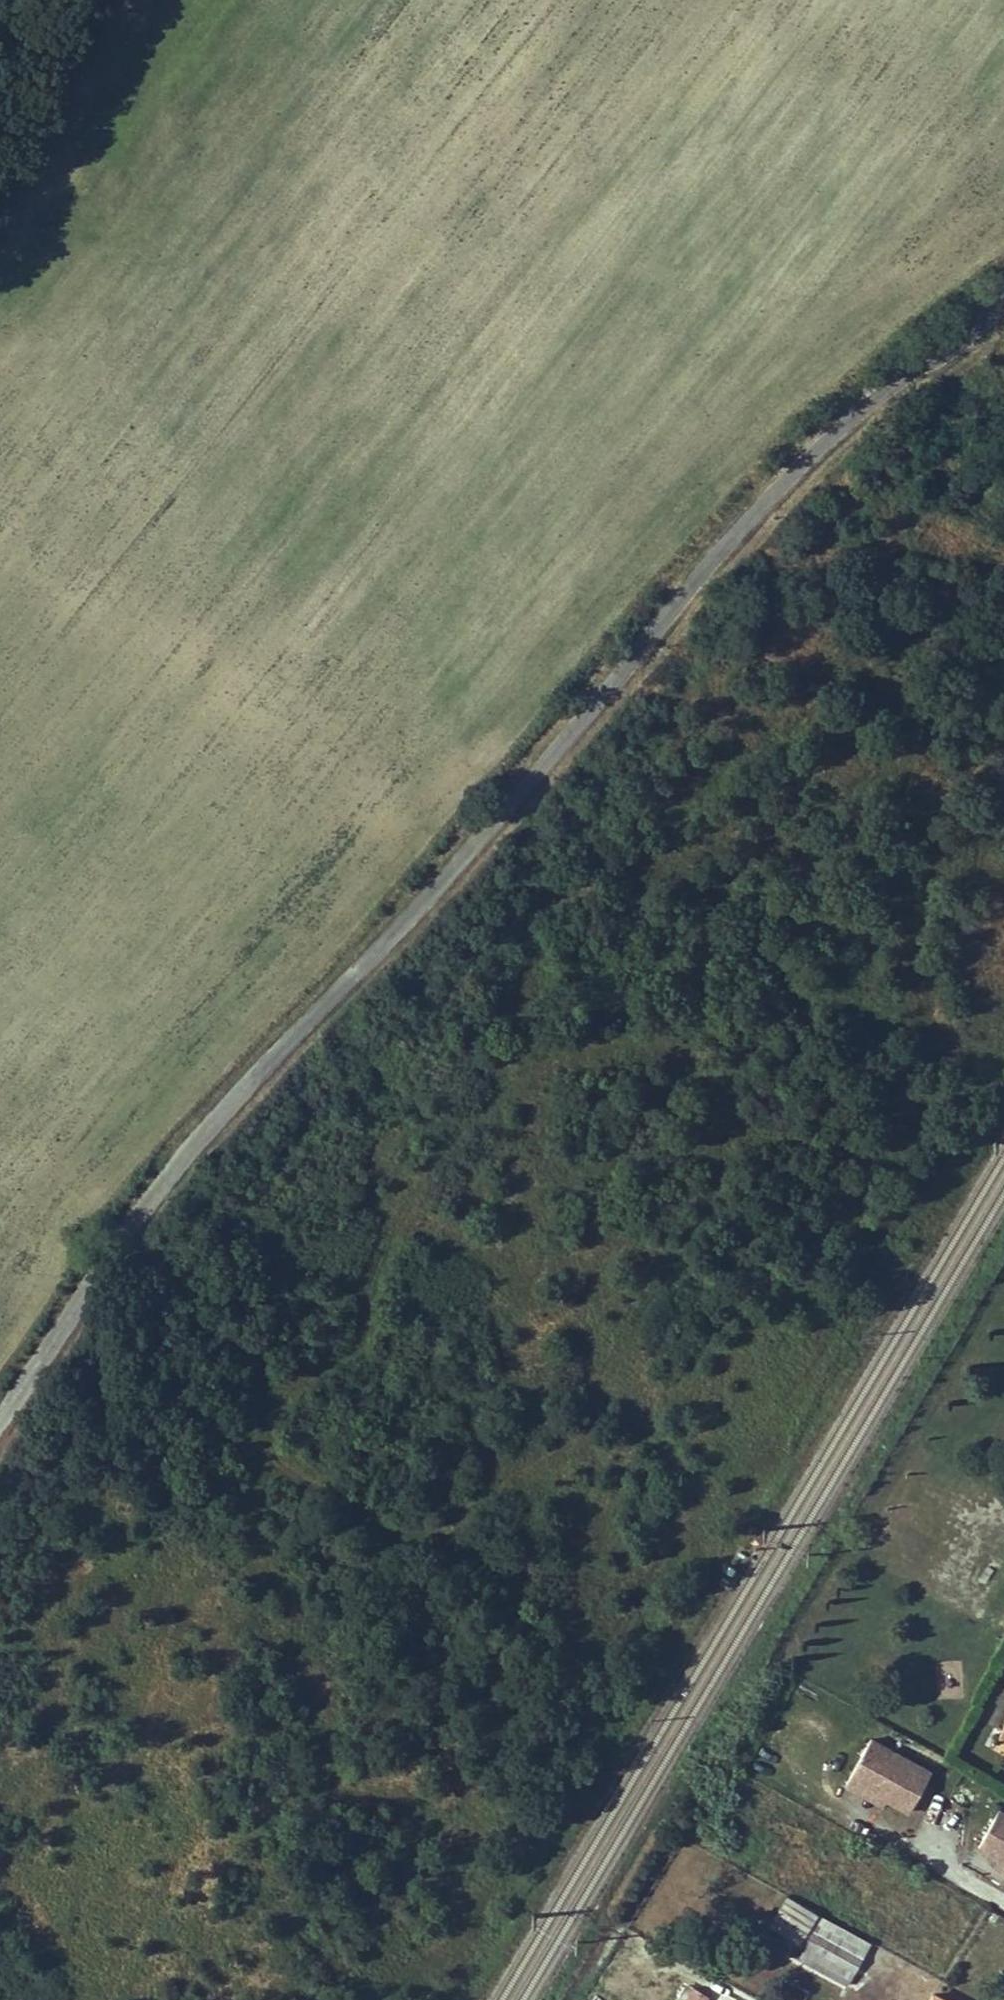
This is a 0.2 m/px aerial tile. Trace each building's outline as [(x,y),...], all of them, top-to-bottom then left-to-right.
[(875,1741),(850,1786),(865,1795),(870,1786),(891,1797),(889,1800),(913,1812),(934,1773),(875,1741)] [(870,1786),(865,1795),(886,1806),(889,1800),(891,1797),(870,1786)] [(982,1848),(1003,1860),(1003,1810),(1003,1809),(982,1848)] [(811,1928),(803,1942),(807,1944),(816,1949),(824,1935),(811,1928)] [(848,1984),(864,1957),(824,1935),(816,1949),(807,1944),(800,1957),(848,1984)]
